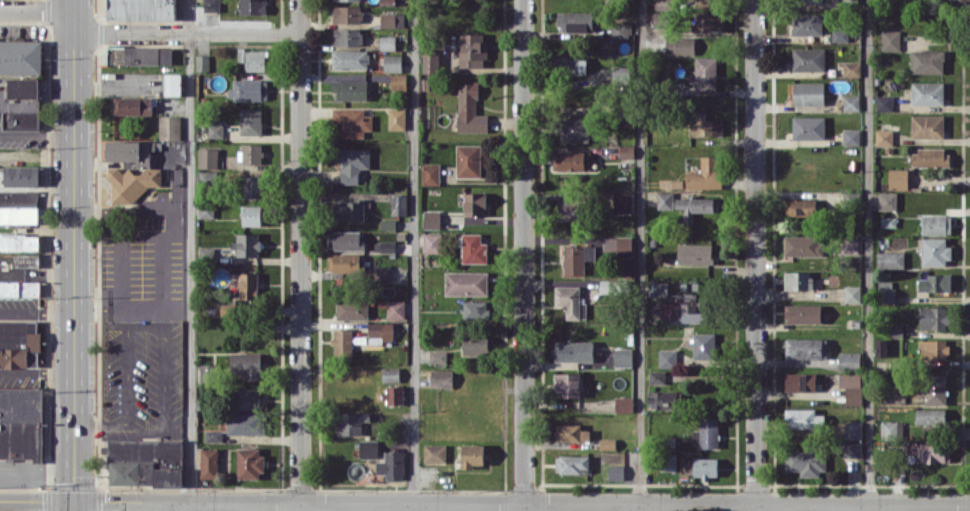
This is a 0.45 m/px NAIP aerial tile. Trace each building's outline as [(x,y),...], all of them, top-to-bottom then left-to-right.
[(176,0),(108,0),(108,20),(176,21),(176,0)] [(220,11),(220,0),(204,0),(204,11),(220,11)] [(267,14),(267,0),(239,0),(239,14),(267,14)] [(362,6),(334,5),(334,23),(362,23),(362,6)] [(593,32),(593,12),(557,11),(557,26),(566,26),(566,32),(593,32)] [(665,26),(665,11),(653,11),(653,27),(665,26)] [(693,31),(720,31),(720,12),(693,12),(693,31)] [(381,27),(404,27),(404,13),(381,13),(381,27)] [(822,13),(793,14),(793,35),(822,34),(822,13)] [(611,38),(631,39),(632,22),(611,21),(611,38)] [(362,46),(363,28),(334,28),(334,45),(362,46)] [(831,41),(848,42),(849,29),(832,29),(831,41)] [(881,30),(881,50),(900,51),(900,30),(881,30)] [(487,33),(460,33),(460,67),(484,67),(483,59),(487,59),(487,33)] [(396,35),(381,35),(381,49),(396,49),(396,35)] [(666,54),(695,55),(695,37),(666,36),(666,54)] [(42,40),(0,40),(0,74),(42,74),(42,40)] [(172,64),(172,45),(107,46),(108,65),(172,64)] [(792,70),(824,71),(825,48),(793,48),(792,70)] [(238,61),(245,61),(245,71),(265,71),(265,49),(238,49),(238,61)] [(333,69),(369,68),(368,49),(332,50),(333,69)] [(910,72),(944,73),(944,50),(910,50),(910,72)] [(423,73),(440,72),(439,52),(423,53),(423,73)] [(402,55),(384,54),(384,72),(402,72),(402,55)] [(196,70),(209,70),(209,55),(196,55),(196,70)] [(587,74),(586,56),(555,57),(555,75),(587,74)] [(716,89),(717,57),(695,56),(695,89),(716,89)] [(843,76),(860,76),(860,61),(843,61),(843,76)] [(630,66),(613,66),(613,82),(630,83),(630,66)] [(181,73),(164,74),(164,95),(182,95),(181,73)] [(407,74),(391,74),(391,90),(406,90),(407,74)] [(9,78),(9,91),(0,90),(0,111),(2,111),(2,129),(39,129),(39,78),(9,78)] [(234,80),(234,88),(229,88),(229,99),(268,99),(268,80),(234,80)] [(367,100),(368,81),(332,80),(332,92),(338,92),(338,100),(367,100)] [(793,82),(793,105),(824,105),(824,82),(793,82)] [(911,104),(944,105),(944,82),(912,82),(911,104)] [(458,132),(488,131),(488,114),(477,114),(477,83),(457,83),(458,132)] [(859,95),(843,96),(843,110),(859,110),(859,95)] [(892,110),(893,95),(876,95),(876,110),(892,110)] [(152,115),(152,97),(114,97),(114,114),(152,115)] [(262,108),(240,108),(240,135),(262,135),(262,108)] [(342,137),(363,138),(364,130),(372,130),(373,114),(365,114),(365,108),(332,108),(332,122),(342,122),(342,137)] [(405,109),(389,108),(388,129),(405,130),(405,109)] [(723,135),(722,119),(706,119),(705,111),(695,111),(696,122),(689,122),(690,136),(723,135)] [(944,115),(912,115),(912,137),(943,138),(944,115)] [(181,116),(159,116),(159,139),(181,139),(181,116)] [(793,139),(825,138),(824,116),(792,116),(793,139)] [(589,141),(588,117),(560,117),(561,142),(589,141)] [(208,137),(223,137),(223,119),(208,119),(208,137)] [(860,129),(843,128),(843,145),(859,145),(860,129)] [(893,145),(893,129),(876,129),(876,145),(893,145)] [(110,201),(146,201),(146,186),(162,186),(162,168),(151,168),(151,150),(161,150),(161,141),(107,141),(107,161),(124,161),(124,169),(110,169),(110,201)] [(262,144),(240,143),(239,162),(261,163),(262,144)] [(480,144),(456,145),(457,177),(481,176),(480,144)] [(634,158),(634,145),(620,146),(620,158),(634,158)] [(218,168),(219,148),(199,148),(198,168),(218,168)] [(340,184),(359,183),(359,168),(370,168),(370,148),(340,148),(340,184)] [(948,149),(912,149),(912,166),(948,166),(948,149)] [(590,151),(553,152),(554,171),(591,170),(590,151)] [(721,188),(720,156),(700,156),(701,171),(686,171),(686,189),(721,188)] [(440,163),(422,164),(422,185),(440,185),(440,163)] [(40,166),(5,166),(5,186),(40,186),(40,166)] [(889,189),(908,189),(908,169),(889,169),(889,189)] [(243,197),(262,197),(262,176),(243,176),(243,197)] [(38,204),(38,190),(18,191),(19,204),(38,204)] [(633,191),(613,191),(613,211),(633,211),(633,191)] [(673,209),(673,192),(657,191),(657,209),(673,209)] [(879,210),(897,209),(896,191),(878,191),(879,210)] [(465,216),(486,215),(486,192),(464,192),(465,216)] [(392,215),(407,215),(407,193),(391,194),(392,215)] [(694,212),(719,212),(719,198),(675,197),(675,208),(684,209),(684,222),(693,223),(694,212)] [(816,199),(786,198),(786,215),(816,215),(816,199)] [(559,221),(581,220),(581,199),(559,199),(559,221)] [(364,219),(364,200),(333,200),(334,220),(364,219)] [(198,217),(215,218),(215,201),(198,201),(198,217)] [(263,205),(242,205),(243,226),(263,225),(263,205)] [(39,224),(40,207),(0,207),(0,223),(39,224)] [(440,228),(440,210),(423,210),(423,228),(440,228)] [(922,234),(951,234),(951,214),(922,215),(922,234)] [(365,249),(365,241),(360,241),(360,231),(329,231),(329,249),(365,249)] [(39,251),(40,234),(0,233),(0,249),(39,251)] [(260,233),(237,234),(237,241),(231,241),(231,249),(237,249),(237,257),(260,256),(260,233)] [(424,253),(442,252),(441,233),(423,233),(424,253)] [(487,263),(487,243),(481,243),(481,234),(463,233),(462,262),(487,263)] [(785,255),(822,256),(822,236),(785,235),(785,255)] [(841,254),(860,254),(859,235),(840,236),(841,254)] [(633,237),(603,236),(603,255),(633,256),(633,237)] [(923,264),(952,264),(951,246),(946,246),(946,237),(922,238),(923,264)] [(395,240),(380,241),(380,252),(396,252),(395,240)] [(712,264),(712,244),(678,243),(678,263),(712,264)] [(564,274),(585,274),(585,260),(596,260),(595,245),(563,246),(564,274)] [(215,257),(214,247),(200,248),(200,258),(215,257)] [(878,268),(905,268),(904,251),(877,252),(878,268)] [(328,273),(361,272),(360,253),(327,254),(328,273)] [(39,254),(14,254),(14,266),(39,267),(39,254)] [(391,266),(374,266),(374,280),(391,280),(391,266)] [(812,272),(785,271),(785,289),(811,290),(812,272)] [(258,272),(240,272),(239,300),(257,300),(258,272)] [(445,294),(488,295),(488,272),(446,272),(445,294)] [(950,274),(927,274),(927,278),(918,278),(919,291),(951,291),(950,274)] [(600,293),(614,292),(614,280),(600,280),(600,293)] [(0,281),(0,296),(40,296),(40,281),(0,281)] [(668,297),(668,281),(649,281),(649,296),(668,297)] [(895,281),(879,281),(878,302),(894,302),(895,281)] [(861,286),(845,285),(845,302),(861,302),(861,286)] [(580,286),(555,286),(555,306),(566,306),(567,319),(586,318),(586,302),(580,302),(580,286)] [(681,322),(707,322),(708,293),(682,293),(681,322)] [(369,319),(368,299),(336,300),(337,320),(369,319)] [(405,318),(405,300),(387,300),(387,318),(405,318)] [(463,320),(489,321),(490,301),(464,301),(463,320)] [(785,322),(821,323),(821,305),(785,304),(785,322)] [(946,307),(920,306),(919,329),(946,329),(946,307)] [(0,320),(0,367),(38,367),(38,352),(40,352),(40,321),(0,320)] [(393,323),(369,322),(368,342),(393,342),(393,323)] [(335,353),(352,354),(352,329),(335,329),(335,353)] [(692,358),(715,358),(715,333),(692,333),(692,358)] [(463,355),(490,354),(489,334),(463,335),(463,355)] [(827,338),(785,338),(785,359),(827,359),(827,338)] [(876,357),(888,356),(887,339),(875,339),(876,357)] [(948,340),(920,339),(920,359),(947,359),(948,340)] [(593,361),(594,341),(554,340),(553,361),(593,361)] [(615,366),(632,366),(632,348),(615,348),(615,366)] [(659,367),(676,367),(676,350),(659,350),(659,367)] [(447,351),(429,351),(429,363),(447,362),(447,351)] [(262,353),(231,352),(231,375),(243,375),(243,379),(261,380),(262,353)] [(860,352),(839,352),(839,371),(860,370),(860,352)] [(213,364),(199,364),(199,386),(213,386),(213,364)] [(400,367),(382,368),(383,382),(400,381),(400,367)] [(453,369),(431,369),(431,387),(453,387),(453,369)] [(649,370),(649,383),(665,384),(665,371),(649,370)] [(580,373),(555,372),(554,396),(580,397),(580,373)] [(816,372),(786,372),(785,391),(816,391),(816,372)] [(862,373),(840,373),(839,387),(845,387),(845,405),(861,405),(862,373)] [(925,404),(947,404),(946,374),(924,374),(925,404)] [(403,386),(385,385),(384,403),(403,403),(403,386)] [(0,387),(0,458),(38,458),(38,421),(42,421),(43,387),(0,387)] [(261,388),(236,387),(236,409),(260,410),(261,388)] [(902,403),(901,389),(882,389),(883,404),(902,403)] [(648,390),(647,407),(678,408),(679,391),(648,390)] [(633,412),(633,397),(615,397),(616,412),(633,412)] [(786,408),(785,427),(824,428),(824,414),(816,414),(816,409),(786,408)] [(916,423),(946,424),(946,409),(916,408),(916,423)] [(264,434),(264,412),(228,412),(228,434),(264,434)] [(361,434),(361,421),(370,421),(370,412),(337,413),(338,435),(361,434)] [(719,446),(718,417),(700,417),(700,430),(692,430),(693,446),(719,446)] [(845,439),(862,439),(862,422),(845,421),(845,439)] [(903,421),(881,421),(882,439),(903,438),(903,421)] [(581,423),(555,424),(555,441),(590,441),(589,429),(581,429),(581,423)] [(206,442),(223,441),(223,430),(205,430),(206,442)] [(599,449),(616,449),(616,438),(600,438),(599,449)] [(183,486),(183,439),(110,439),(110,486),(183,486)] [(378,458),(377,440),(359,440),(360,458),(378,458)] [(861,457),(861,442),(844,442),(844,457),(861,457)] [(950,461),(950,442),(916,443),(916,462),(950,461)] [(446,444),(424,444),(424,462),(446,463),(446,444)] [(484,444),(462,444),(462,468),(474,468),(474,464),(484,464),(484,444)] [(218,448),(201,448),(201,478),(219,478),(218,448)] [(262,448),(238,448),(237,478),(262,478),(262,448)] [(377,473),(386,473),(386,480),(404,479),(403,450),(384,451),(385,461),(377,461),(377,473)] [(677,471),(676,452),(660,453),(660,471),(677,471)] [(589,473),(589,455),(555,455),(556,473),(589,473)] [(717,477),(717,458),(693,458),(694,477),(717,477)]
